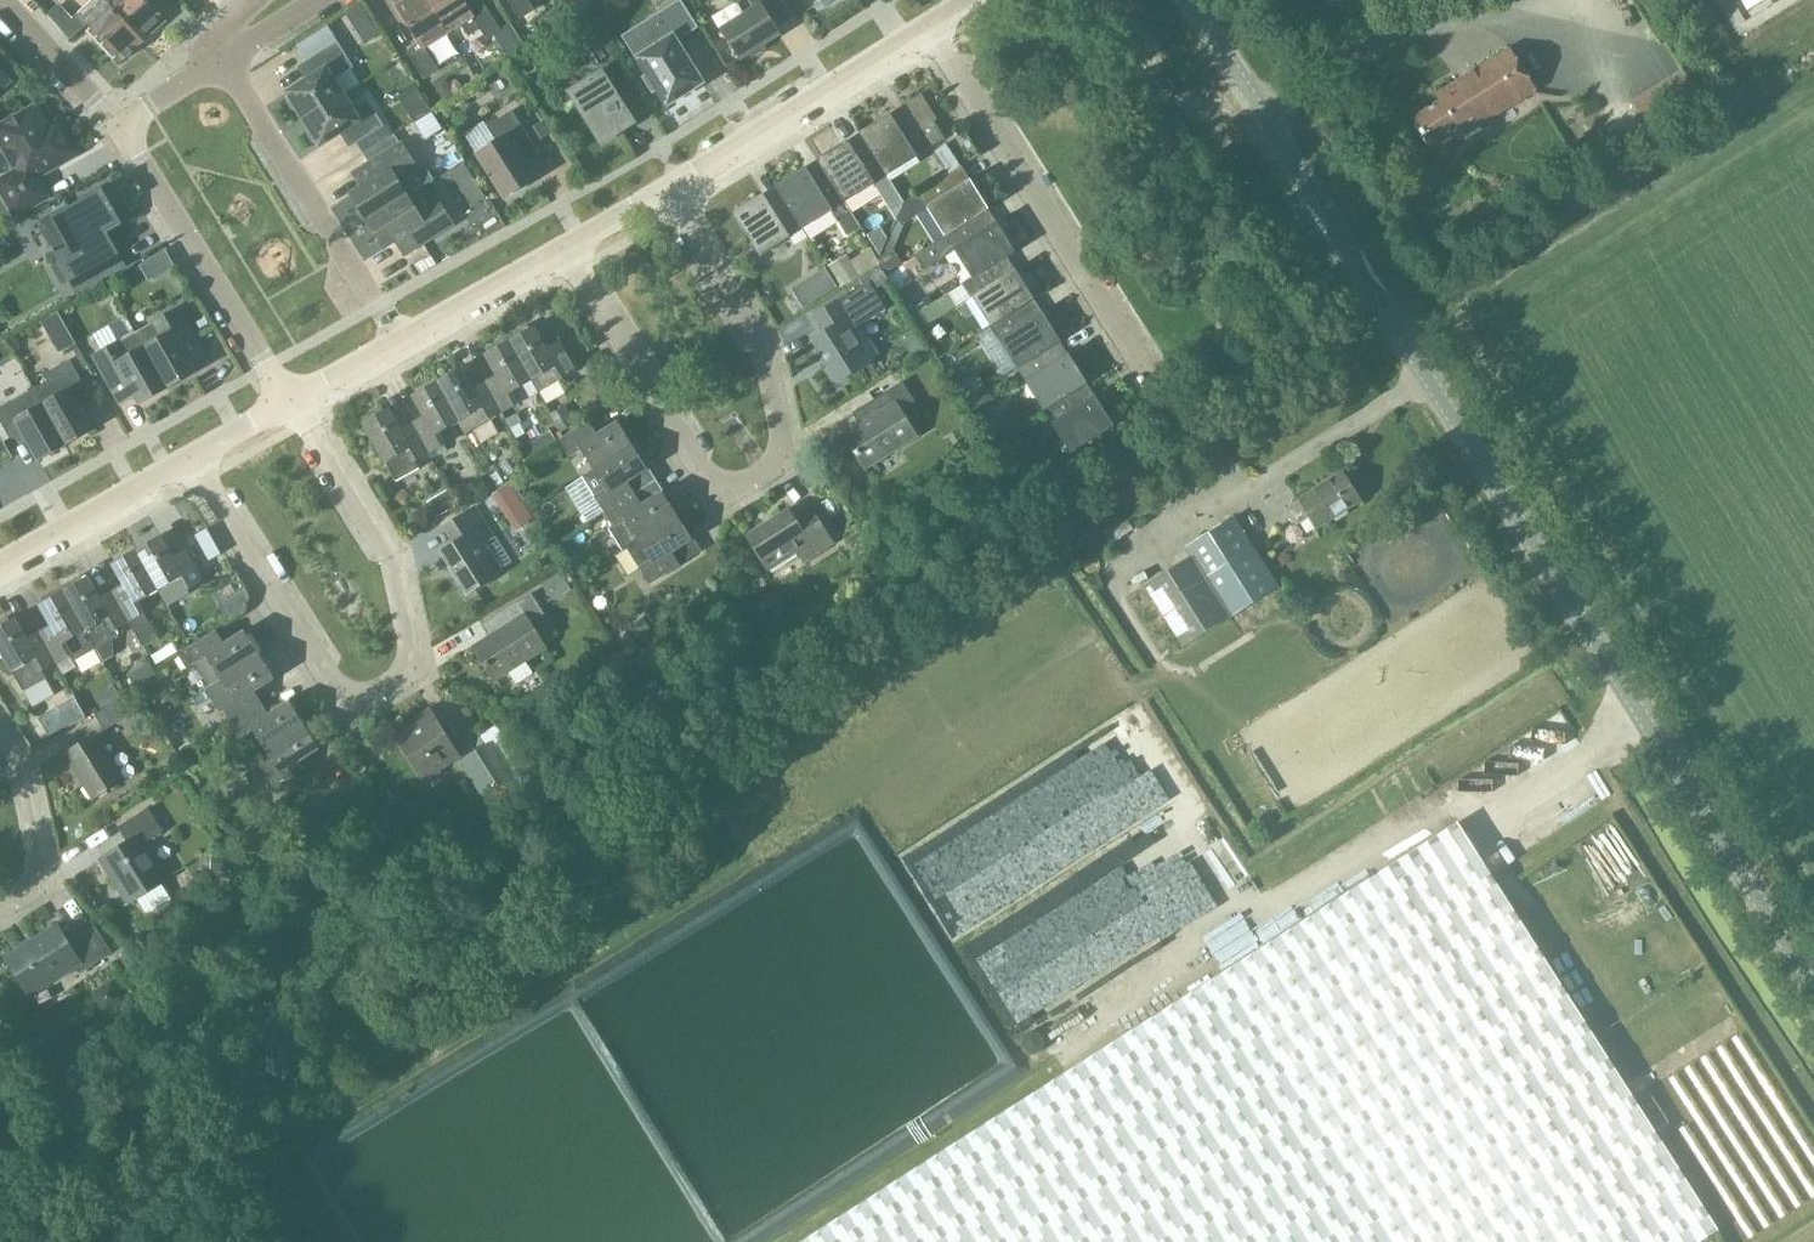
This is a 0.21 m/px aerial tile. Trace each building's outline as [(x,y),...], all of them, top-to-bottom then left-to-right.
[(104,0),(92,0),(78,13),(104,42),(101,45),(113,57),(115,55),(120,60),(142,41),(104,0)] [(142,41),(165,20),(147,0),(104,0),(142,41)] [(449,31),(430,0),(405,0),(396,6),(419,42),(406,51),(424,78),(438,69),(424,47),(449,31)] [(449,31),(460,24),(468,36),(479,28),(486,39),(501,30),(483,2),(470,10),(464,0),(430,0),(449,31)] [(519,18),(534,9),(528,0),(508,0),(519,18)] [(739,59),(779,34),(776,29),(794,18),(782,0),(748,0),(753,8),(721,29),(739,59)] [(702,82),(673,36),(677,33),(679,37),(695,26),(679,1),(655,16),(664,31),(639,47),(643,54),(638,57),(648,74),(644,77),(653,90),(657,88),(667,104),(702,82)] [(61,5),(49,12),(59,29),(72,22),(61,5)] [(581,36),(580,37),(597,63),(598,63),(597,62),(606,56),(590,32),(582,37),(581,36)] [(303,119),(343,94),(333,79),(353,66),(337,41),(305,61),(313,75),(286,92),(289,96),(286,101),(291,109),(297,109),(303,119)] [(1454,140),(1481,123),(1534,89),(1508,48),(1436,94),(1440,101),(1411,119),(1429,147),(1450,134),(1454,140)] [(11,80),(0,68),(0,90),(11,80)] [(633,122),(635,125),(636,124),(601,68),(599,69),(601,72),(570,92),(602,142),(633,122)] [(414,83),(399,92),(410,112),(425,104),(414,83)] [(312,142),(317,142),(320,146),(347,128),(356,142),(383,125),(367,100),(352,109),(343,94),(303,119),(309,129),(307,134),(312,142)] [(920,94),(859,133),(886,176),(929,149),(944,139),(932,121),(936,119),(920,94)] [(37,110),(35,106),(15,118),(14,124),(0,132),(0,139),(17,171),(0,180),(0,187),(15,214),(47,196),(36,176),(73,155),(62,136),(54,140),(46,125),(47,122),(40,111),(37,110)] [(477,153),(505,198),(535,178),(517,150),(532,141),(512,110),(486,126),(496,141),(477,153)] [(429,114),(415,120),(423,138),(437,131),(429,114)] [(843,203),(886,176),(859,133),(816,160),(843,203)] [(367,221),(417,189),(407,174),(417,168),(401,142),(353,173),(362,187),(350,194),(367,221)] [(802,230),(843,203),(816,160),(774,187),(802,230)] [(945,237),(988,210),(960,166),(917,194),(904,201),(897,219),(900,224),(926,208),(945,237)] [(759,257),(802,230),(774,187),(732,214),(759,257)] [(367,221),(384,247),(395,240),(404,254),(452,224),(436,198),(426,204),(417,189),(367,221)] [(104,230),(119,222),(112,209),(113,208),(110,203),(109,203),(102,190),(58,214),(57,211),(39,220),(42,225),(39,226),(50,247),(52,246),(56,254),(55,255),(58,261),(51,265),(62,284),(69,280),(72,285),(120,258),(104,230)] [(972,279),(1006,257),(1015,252),(988,210),(945,237),(915,256),(923,269),(953,250),(972,279)] [(851,250),(825,263),(838,287),(863,273),(851,250)] [(972,279),(963,285),(990,327),(1033,299),(1006,257),(972,279)] [(858,277),(863,285),(814,316),(825,332),(812,340),(838,381),(871,361),(870,359),(879,354),(861,325),(885,310),(872,289),(886,280),(877,265),(858,277)] [(947,295),(919,312),(925,321),(952,304),(947,295)] [(1016,369),(1060,342),(1033,299),(990,327),(1016,369)] [(167,387),(195,372),(190,364),(205,356),(177,308),(135,331),(167,387)] [(533,327),(529,330),(526,326),(506,337),(537,394),(575,373),(557,341),(544,348),(533,327)] [(139,403),(167,387),(135,331),(93,355),(121,404),(135,395),(139,403)] [(502,414),(537,394),(506,337),(486,348),(488,353),(484,355),(496,376),(484,383),(502,414)] [(1043,412),(1087,384),(1060,342),(1016,369),(1043,412)] [(34,388),(65,444),(92,430),(75,401),(88,393),(69,359),(43,374),(47,380),(34,388)] [(502,414),(484,383),(472,389),(460,369),(435,383),(459,423),(465,435),(502,414)] [(880,412),(858,426),(844,435),(864,468),(915,435),(900,411),(914,402),(901,382),(873,400),(880,412)] [(437,435),(459,423),(435,383),(412,396),(424,417),(411,424),(429,455),(431,459),(446,450),(437,435)] [(1087,384),(1043,412),(1070,453),(1113,426),(1087,384)] [(65,444),(34,388),(0,407),(0,421),(9,438),(22,430),(39,459),(65,444)] [(399,430),(388,410),(383,412),(380,408),(361,419),(364,423),(363,424),(396,482),(419,469),(415,463),(429,455),(411,424),(399,430)] [(593,471),(631,446),(617,423),(596,435),(589,423),(559,442),(569,457),(579,450),(592,470),(593,471)] [(604,513),(634,494),(626,483),(646,470),(631,446),(593,471),(592,470),(581,477),(604,513)] [(5,467),(4,482),(20,484),(21,469),(5,467)] [(1315,529),(1360,500),(1342,472),(1297,501),(1297,502),(1285,510),(1295,525),(1307,517),(1315,529)] [(668,494),(664,497),(661,493),(641,506),(634,494),(604,513),(613,527),(609,530),(622,551),(681,514),(668,494)] [(469,593),(501,572),(482,543),(492,536),(475,509),(445,529),(455,545),(442,553),(469,593)] [(804,561),(831,544),(812,513),(796,523),(788,511),(747,537),(768,570),(798,551),(804,561)] [(689,536),(693,534),(681,514),(622,551),(623,553),(628,550),(649,584),(679,565),(671,553),(692,540),(689,536)] [(1277,589),(1255,554),(1252,549),(1251,549),(1232,518),(1184,548),(1190,557),(1143,586),(1183,648),(1277,589)] [(206,530),(197,535),(212,559),(221,553),(206,530)] [(136,551),(159,591),(180,579),(187,591),(202,582),(185,551),(172,558),(160,537),(136,551)] [(136,551),(112,564),(124,585),(111,592),(129,623),(143,649),(159,640),(138,603),(159,591),(136,551)] [(81,576),(61,588),(95,649),(117,637),(114,631),(129,623),(111,592),(99,599),(88,578),(83,581),(81,576)] [(39,633),(56,664),(71,655),(74,661),(95,649),(61,588),(42,598),(44,603),(39,605),(51,626),(39,633)] [(511,624),(489,638),(474,648),(495,680),(545,648),(529,623),(544,614),(531,594),(503,612),(511,624)] [(15,619),(10,622),(7,618),(0,622),(0,651),(23,692),(46,679),(42,672),(56,664),(39,633),(27,640),(15,619)] [(206,689),(259,655),(244,632),(224,645),(216,633),(178,657),(188,672),(196,666),(209,686),(205,688),(206,689)] [(232,722),(261,703),(254,692),(274,679),(259,655),(206,689),(219,709),(222,707),(232,722)] [(149,665),(133,675),(139,686),(155,676),(149,665)] [(1116,694),(910,825),(916,834),(1042,1030),(1193,934),(1219,974),(1246,957),(1261,948),(1235,907),(1247,899),(1121,703),(1116,694)] [(104,731),(131,715),(121,700),(95,716),(104,731)] [(265,750),(304,726),(289,702),(269,715),(261,703),(232,722),(241,737),(252,730),(265,750)] [(423,780),(460,757),(431,712),(395,735),(423,780)] [(265,750),(250,760),(264,782),(268,779),(277,793),(307,774),(299,762),(319,749),(304,726),(265,750)] [(92,801),(124,781),(96,736),(64,756),(92,801)] [(495,743),(464,763),(485,796),(516,776),(495,743)] [(1511,784),(1541,769),(1534,754),(1503,769),(1511,784)] [(1591,771),(1569,784),(1585,811),(1607,799),(1591,771)] [(1484,785),(1456,791),(1460,809),(1488,802),(1484,785)] [(144,844),(163,832),(148,809),(118,828),(127,843),(102,859),(130,904),(167,881),(144,844)] [(1717,1229),(1457,822),(1392,864),(1291,928),(1246,957),(801,1241),(1698,1241),(1717,1229)] [(1508,830),(1482,841),(1492,864),(1518,853),(1508,830)] [(83,972),(111,954),(94,927),(68,944),(57,926),(5,959),(29,996),(78,965),(83,972)]
